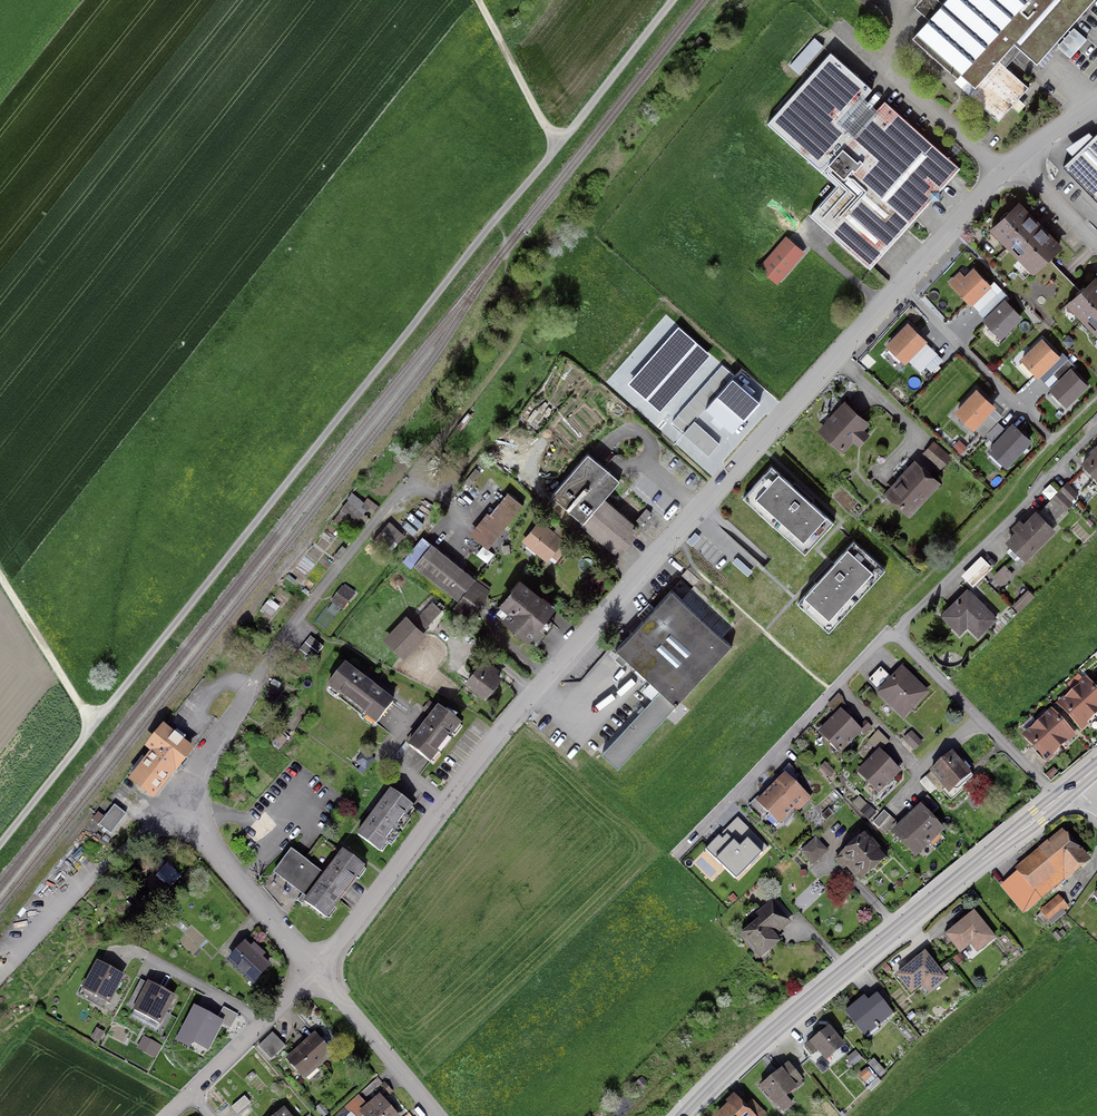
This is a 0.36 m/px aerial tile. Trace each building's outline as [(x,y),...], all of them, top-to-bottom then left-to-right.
[(911,36),(957,77),(954,81),(998,119),(1028,86),(1005,66),(1021,48),(1037,63),(1092,0),(943,0),(911,36)] [(812,49),(800,63),(804,67),(823,46),(814,38),(808,45),(812,49)] [(872,89),(831,52),(768,123),(838,185),(811,216),(870,269),(931,200),(940,200),(939,191),(960,168),(885,101),(853,136),(841,124),(872,89)] [(1066,167),(1096,199),(1096,138),(1066,167)] [(1016,208),(992,231),(1032,273),(1057,250),(1016,208)] [(777,279),(792,261),(779,250),(764,267),(777,279)] [(989,288),(973,272),(955,289),(971,305),(989,288)] [(1069,308),(1096,339),(1096,288),(1095,285),(1069,308)] [(1020,320),(1006,304),(986,321),(1001,338),(1020,320)] [(928,341),(908,322),(886,344),(905,363),(928,341)] [(629,384),(661,412),(711,355),(680,327),(656,354),(629,384)] [(1059,355),(1042,337),(1020,359),(1039,378),(1040,377),(1061,356),(1059,355)] [(1061,356),(1040,377),(1050,387),(1071,367),(1072,368),(1075,365),(1062,351),(1059,355),(1061,356)] [(683,433),(709,457),(720,444),(716,440),(710,434),(703,429),(697,423),(694,421),(705,408),(733,378),(734,376),(722,366),(719,369),(714,375),(708,381),(702,388),(697,394),(691,400),(686,406),(680,412),(675,419),(672,421),(684,432),(683,433)] [(1072,368),(1071,367),(1050,387),(1049,388),(1067,406),(1089,385),(1072,368)] [(733,433),(760,402),(745,389),(733,378),(705,408),(718,420),(733,433)] [(995,406),(976,388),(955,411),(974,429),(974,428),(989,413),(995,406)] [(870,423),(845,400),(818,430),(843,453),(853,441),(859,446),(869,435),(864,430),(870,423)] [(986,435),(998,422),(989,413),(974,428),(984,437),(986,435)] [(994,443),(1007,429),(998,422),(986,435),(994,443)] [(1032,441),(1013,423),(1007,429),(994,443),(988,449),(1007,467),(1032,441)] [(967,447),(959,439),(952,446),(960,454),(967,447)] [(952,459),(935,442),(924,454),(941,470),(952,459)] [(1081,462),(1096,478),(1096,444),(1090,451),(1091,452),(1081,462)] [(588,452),(551,495),(583,522),(581,524),(616,554),(621,548),(624,551),(636,536),(632,533),(638,526),(605,498),(620,479),(588,452)] [(915,459),(884,493),(911,517),(942,482),(915,459)] [(834,522),(772,465),(743,497),(805,553),(834,522)] [(364,501),(353,492),(339,509),(356,523),(358,520),(364,525),(370,518),(363,514),(367,510),(368,510),(370,507),(375,511),(380,506),(368,496),(364,501)] [(502,495),(470,532),(488,548),(520,511),(502,495)] [(1054,533),(1034,515),(1008,543),(1028,561),(1054,533)] [(538,522),(522,545),(550,565),(566,542),(538,522)] [(387,552),(403,535),(391,523),(375,540),(387,552)] [(701,537),(695,532),(687,541),(692,546),(701,537)] [(886,569),(854,540),(797,603),(829,632),(886,569)] [(434,549),(423,563),(462,595),(473,581),(434,549)] [(753,571),(737,557),(732,562),(748,576),(753,571)] [(986,562),(970,579),(979,586),(993,572),(986,562)] [(1005,583),(1014,574),(1005,565),(996,575),(1005,583)] [(675,706),(676,706),(732,646),(723,637),(735,624),(694,586),(691,589),(681,580),(615,649),(660,691),(601,753),(616,768),(675,707),(675,706)] [(473,581),(462,595),(480,609),(491,595),(473,581)] [(343,587),(342,586),(330,602),(342,611),(354,595),(353,594),(355,592),(344,584),(343,587)] [(520,586),(499,614),(533,640),(554,612),(520,586)] [(1034,595),(1029,590),(1014,605),(1018,610),(1034,595)] [(994,621),(966,591),(941,615),(959,635),(968,626),(977,637),(994,621)] [(279,607),(269,599),(261,609),(271,617),(279,607)] [(431,627),(443,612),(432,603),(419,618),(431,627)] [(404,618),(383,643),(402,659),(423,634),(404,618)] [(323,646),(312,636),(301,648),(313,658),(323,646)] [(345,663),(327,687),(377,725),(395,701),(345,663)] [(478,665),(465,683),(487,698),(500,680),(478,665)] [(903,666),(877,693),(903,718),(929,691),(903,666)] [(1073,690),(1093,713),(1096,710),(1096,688),(1088,677),(1073,690)] [(1073,690),(1058,702),(1079,726),(1093,713),(1073,690)] [(438,706),(408,746),(431,763),(461,724),(438,706)] [(1052,709),(1038,721),(1059,744),(1072,733),(1052,709)] [(840,710),(819,731),(839,752),(860,731),(840,710)] [(1038,721),(1025,732),(1045,756),(1059,744),(1038,721)] [(134,780),(153,795),(175,767),(175,768),(190,750),(165,730),(151,748),(155,752),(134,780)] [(923,743),(913,732),(906,738),(916,750),(923,743)] [(880,749),(857,771),(879,793),(901,771),(880,749)] [(952,758),(931,777),(948,797),(969,778),(952,758)] [(807,801),(783,778),(772,790),(795,813),(807,801)] [(390,790),(356,836),(379,853),(413,808),(390,790)] [(795,813),(772,790),(760,802),(783,825),(795,813)] [(939,807),(928,795),(922,800),(933,813),(939,807)] [(113,831),(126,813),(115,805),(102,823),(113,831)] [(944,830),(920,805),(906,819),(930,844),(944,830)] [(896,822),(885,811),(874,823),(886,834),(896,822)] [(767,847),(737,818),(707,849),(737,878),(767,847)] [(930,844),(906,819),(891,833),(915,858),(930,844)] [(1062,827),(1014,868),(1017,872),(1008,879),(1032,906),(1064,877),(1066,880),(1090,859),(1062,827)] [(849,848),(834,861),(843,871),(846,867),(859,882),(886,858),(864,834),(863,835),(860,832),(846,844),(849,848)] [(828,851),(816,838),(801,851),(813,865),(828,851)] [(291,850),(274,873),(303,895),(298,901),(303,905),(304,903),(327,920),(366,868),(342,850),(324,874),(291,850)] [(759,918),(739,936),(760,961),(782,942),(776,935),(791,923),(772,901),(756,915),(759,918)] [(974,911),(945,935),(960,954),(971,945),(978,953),(996,938),(974,911)] [(268,968),(242,948),(226,969),(252,988),(268,968)] [(925,951),(896,976),(911,994),(922,984),(928,992),(946,977),(925,951)] [(124,980),(96,966),(80,997),(107,1012),(124,980)] [(174,1000),(148,986),(134,1012),(160,1026),(174,1000)] [(864,996),(844,1013),(866,1038),(894,1014),(877,994),(868,1001),(864,996)] [(216,1024),(197,1016),(187,1039),(206,1048),(216,1024)] [(829,1026),(804,1047),(812,1056),(818,1051),(825,1061),(845,1045),(829,1026)] [(259,1046),(272,1059),(286,1046),(273,1033),(259,1046)] [(331,1059),(315,1039),(290,1060),(307,1080),(331,1059)] [(789,1062),(759,1087),(776,1107),(778,1106),(784,1112),(793,1104),(787,1097),(798,1088),(796,1086),(804,1080),(789,1062)] [(648,1083),(641,1076),(633,1084),(640,1091),(648,1083)] [(716,1115),(768,1115),(769,1115),(752,1098),(745,1105),(734,1093),(726,1101),(729,1103),(716,1115)] [(251,1104),(245,1097),(233,1106),(239,1113),(251,1104)] [(362,1115),(396,1115),(382,1099),(362,1115)]
